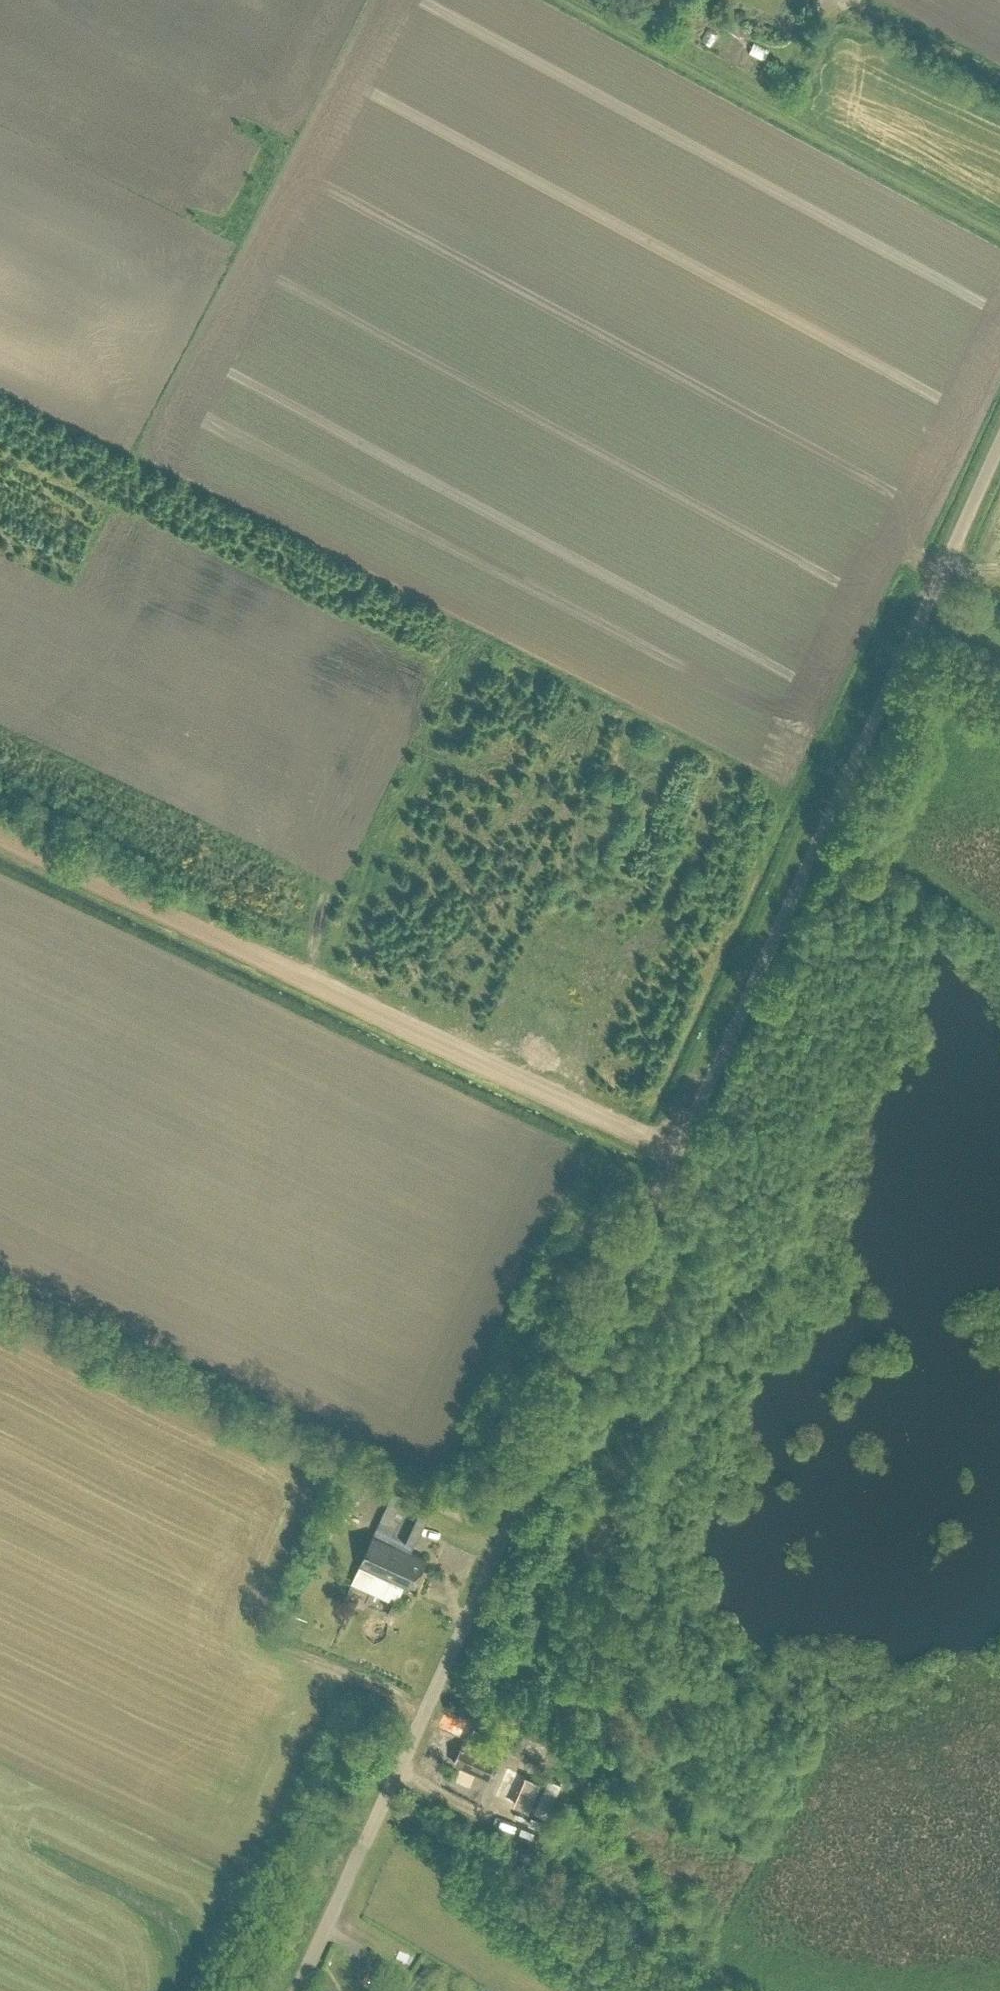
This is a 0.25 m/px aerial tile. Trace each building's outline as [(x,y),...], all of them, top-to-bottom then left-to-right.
[(394,1488),(360,1562),(413,1586),(426,1558),(411,1551),(394,1543),(399,1532),(416,1540),(431,1506),(394,1488)] [(399,1599),(389,1595),(384,1607),(393,1612),(399,1599)] [(467,1713),(483,1715),(483,1712),(484,1707),(469,1705),(468,1705),(467,1713)] [(500,1750),(480,1741),(476,1749),(462,1743),(454,1761),(488,1776),(500,1750)] [(496,1794),(528,1808),(540,1781),(508,1767),(496,1794)]
